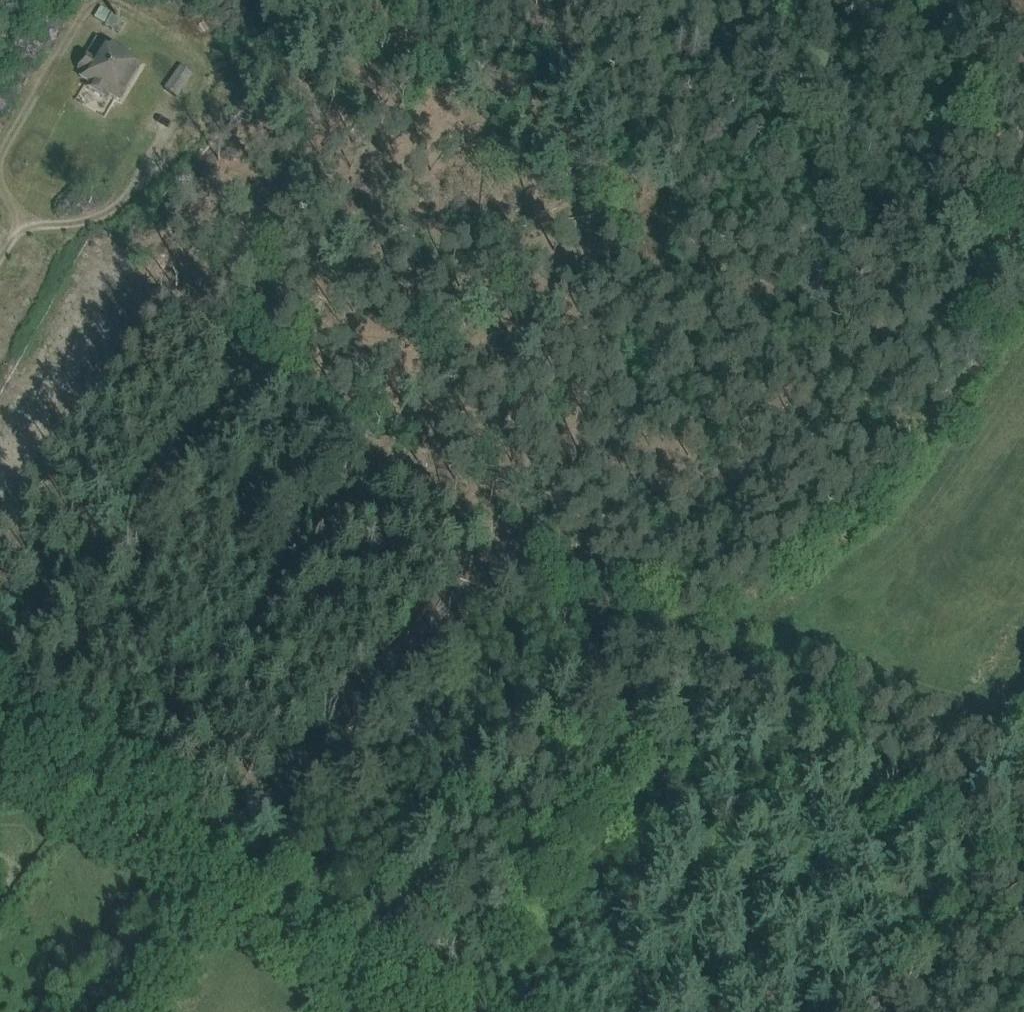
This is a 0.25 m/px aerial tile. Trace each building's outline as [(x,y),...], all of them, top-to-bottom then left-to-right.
[(101,6),(94,17),(106,24),(112,14),(113,13),(101,6)] [(106,24),(105,25),(119,33),(125,22),(112,14),(106,24)] [(81,78),(91,84),(88,88),(108,100),(110,95),(120,101),(142,65),(98,39),(88,54),(80,67),(86,70),(81,78)] [(181,66),(169,82),(164,89),(176,97),(193,75),(181,66)]
